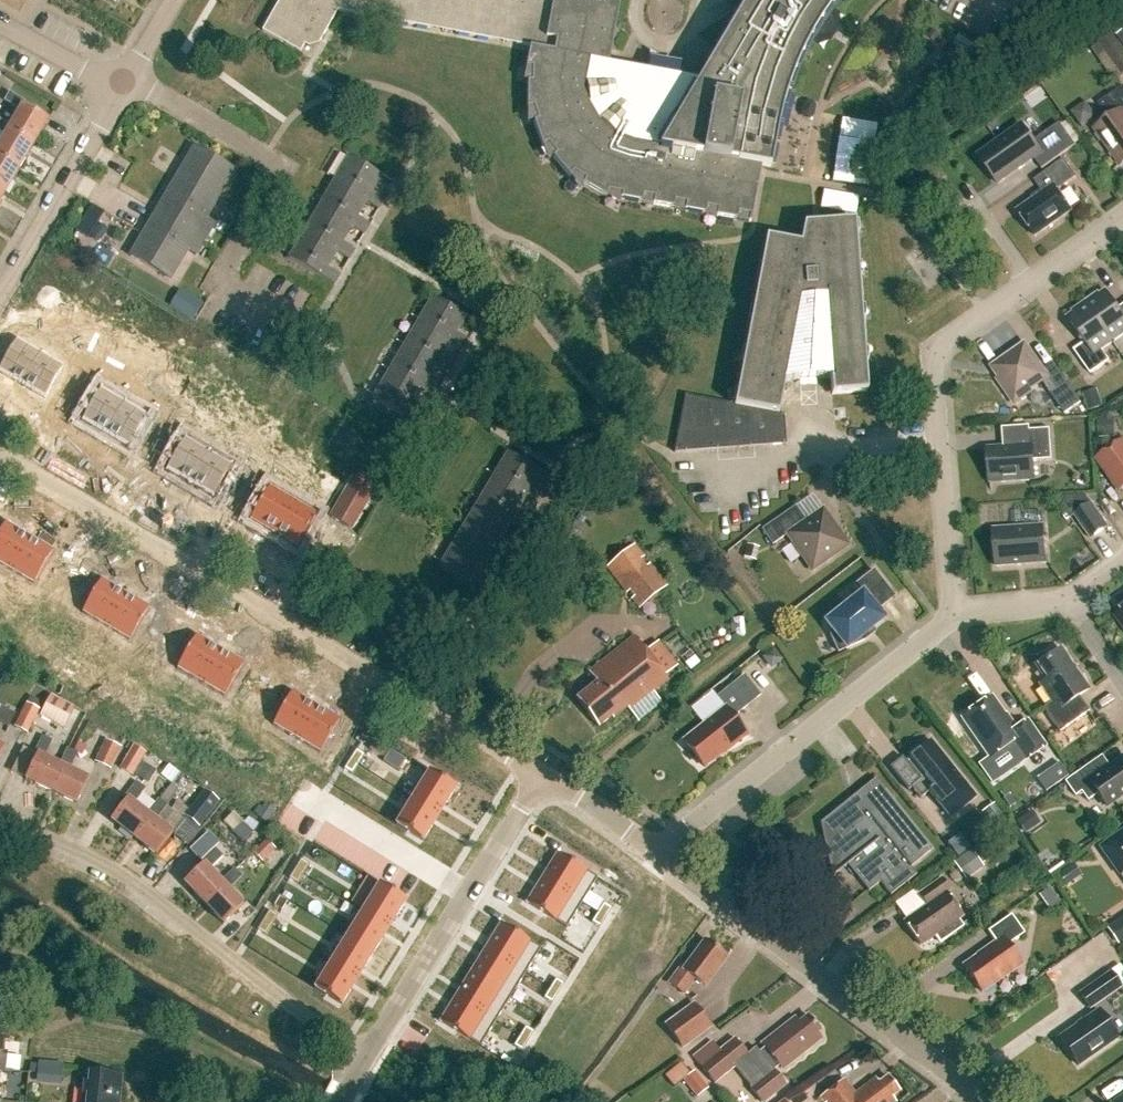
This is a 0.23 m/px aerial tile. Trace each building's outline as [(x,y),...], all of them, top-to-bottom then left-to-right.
[(664,67),(650,64),(649,75),(609,67),(621,4),(601,0),(282,0),(264,33),(302,55),(306,47),(310,49),(320,46),(339,13),(532,49),(527,70),(529,84),(528,111),(535,124),(544,149),(554,159),(571,180),(584,186),(607,199),(622,200),(751,225),(761,169),(771,170),(780,121),(784,106),(789,91),(795,73),(803,56),(812,39),(823,22),(833,7),(839,0),(749,0),(699,84),(662,77),(664,67)] [(1117,81),(1122,77),(1122,46),(1121,43),(1100,57),(1117,81)] [(1099,105),(1110,120),(1095,130),(1120,166),(1122,165),(1122,87),(1099,105)] [(20,111),(10,127),(8,131),(33,145),(47,121),(22,107),(24,103),(9,94),(4,102),(20,111)] [(18,170),(33,145),(8,131),(10,127),(0,122),(0,133),(5,136),(0,144),(0,159),(18,170)] [(1021,125),(978,156),(998,185),(1034,159),(1042,171),(1076,147),(1060,124),(1034,143),(1021,125)] [(207,218),(235,170),(194,147),(130,256),(170,280),(187,251),(196,256),(215,223),(207,218)] [(333,182),(366,201),(378,209),(384,199),(372,192),(382,176),(348,156),(333,182)] [(4,194),(18,170),(0,159),(0,192),(4,194)] [(1034,181),(1043,194),(1017,212),(1035,237),(1071,212),(1057,192),(1076,178),(1064,160),(1034,181)] [(318,207),(351,227),(363,234),(369,224),(357,217),(366,201),(333,182),(318,207)] [(86,224),(97,228),(104,209),(93,205),(86,224)] [(342,242),(351,227),(318,207),(303,232),(336,252),(349,259),(355,249),(342,242)] [(831,396),(867,393),(855,222),(814,225),(814,224),(804,225),(800,245),(766,238),(734,406),(685,396),(674,453),(786,445),(784,415),(779,414),(785,382),(830,379),(831,396)] [(339,275),(327,267),(336,252),(303,232),(287,258),(333,285),(339,275)] [(1113,343),(1122,336),(1122,316),(1106,292),(1100,297),(1098,294),(1085,303),(1113,343)] [(456,333),(466,317),(433,297),(417,323),(450,343),(462,350),(468,340),(456,333)] [(1085,303),(1072,312),(1074,315),(1068,319),(1085,343),(1074,351),(1090,375),(1110,361),(1102,351),(1113,343),(1085,303)] [(49,314),(44,324),(66,335),(71,325),(49,314)] [(14,317),(10,326),(20,331),(24,323),(14,317)] [(402,348),(434,368),(447,375),(453,365),(441,358),(450,343),(417,323),(402,348)] [(99,354),(112,331),(99,324),(87,347),(99,354)] [(0,359),(0,375),(20,387),(37,358),(10,342),(0,359)] [(1025,345),(992,368),(1004,385),(999,389),(1011,407),(1031,393),(1030,391),(1047,379),(1048,378),(1043,371),(1025,345)] [(387,372),(420,392),(432,400),(438,391),(425,383),(434,368),(402,348),(387,372)] [(137,356),(128,372),(154,388),(164,372),(137,356)] [(37,358),(20,387),(47,402),(64,374),(37,358)] [(1048,378),(1047,379),(1054,390),(1049,393),(1065,415),(1082,403),(1054,363),(1043,371),(1048,378)] [(87,370),(77,364),(72,372),(82,378),(87,370)] [(159,389),(179,400),(193,377),(173,365),(159,389)] [(87,370),(82,378),(92,384),(97,376),(87,370)] [(387,372),(371,398),(417,426),(423,416),(410,408),(420,392),(387,372)] [(203,386),(190,402),(235,438),(248,421),(203,386)] [(94,391),(77,420),(104,436),(121,407),(94,391)] [(121,407),(104,436),(131,452),(147,423),(121,407)] [(157,422),(167,427),(171,419),(162,414),(157,422)] [(171,419),(167,427),(176,433),(181,425),(171,419)] [(988,450),(990,483),(1035,480),(1033,462),(1052,461),(1050,430),(1030,431),(1030,427),(1002,429),(1003,449),(988,450)] [(178,441),(161,470),(188,486),(205,457),(178,441)] [(1120,491),(1122,489),(1122,442),(1122,441),(1097,459),(1120,491)] [(492,478),(525,498),(538,505),(544,495),(531,487),(540,473),(507,453),(492,478)] [(205,457),(188,486),(215,501),(232,473),(205,457)] [(241,471),(251,477),(256,469),(246,463),(241,471)] [(256,469),(251,477),(261,483),(266,475),(256,469)] [(528,521),(516,513),(525,498),(492,478),(477,503),(510,524),(522,531),(528,521)] [(349,483),(329,517),(352,531),(372,497),(349,483)] [(262,490),(245,519),(272,535),(289,506),(262,490)] [(462,528),(495,549),(508,556),(514,546),(502,538),(510,524),(477,503),(462,528)] [(1075,516),(1091,540),(1108,528),(1091,505),(1075,516)] [(289,506),(272,535),(299,550),(316,521),(289,506)] [(795,507),(762,530),(772,546),(787,536),(812,572),(848,547),(823,510),(806,522),(795,507)] [(28,537),(0,520),(0,556),(12,563),(28,537)] [(462,528),(438,567),(484,595),(499,571),(486,564),(495,549),(462,528)] [(1029,528),(994,530),(996,568),(1046,564),(1044,531),(1029,533),(1029,528)] [(57,554),(28,537),(12,563),(41,581),(57,554)] [(636,546),(607,569),(640,612),(669,589),(636,546)] [(876,612),(894,597),(873,571),(854,587),(861,595),(826,623),(832,631),(829,634),(838,653),(865,641),(863,636),(883,620),(876,612)] [(124,593),(96,576),(80,603),(108,620),(124,593)] [(48,593),(43,601),(53,607),(58,599),(48,593)] [(152,610),(124,593),(108,620),(136,637),(152,610)] [(53,607),(63,613),(68,604),(58,599),(53,607)] [(203,676),(219,649),(191,632),(174,659),(203,676)] [(597,685),(576,701),(598,729),(611,719),(613,722),(628,711),(630,713),(669,684),(635,640),(589,675),(597,685)] [(139,657),(149,663),(153,655),(144,649),(139,657)] [(248,666),(219,649),(203,676),(232,693),(248,666)] [(1051,703),(1043,709),(1059,733),(1089,712),(1078,697),(1089,690),(1061,650),(1037,667),(1047,681),(1039,686),(1051,703)] [(153,655),(149,663),(158,669),(163,661),(153,655)] [(725,708),(683,741),(705,769),(747,736),(733,718),(747,708),(730,687),(716,698),(725,708)] [(299,733),(315,705),(286,688),(270,715),(299,733)] [(39,717),(64,729),(75,708),(50,696),(39,717)] [(992,698),(961,720),(989,759),(1012,743),(1025,761),(1045,747),(1027,722),(1015,731),(992,698)] [(26,704),(14,728),(27,734),(40,711),(26,704)] [(239,705),(234,714),(244,719),(249,711),(239,705)] [(344,723),(315,705),(299,733),(328,750),(344,723)] [(249,711),(244,719),(254,725),(258,717),(249,711)] [(34,754),(36,755),(25,780),(50,792),(62,768),(59,766),(43,759),(51,741),(42,737),(34,754)] [(110,770),(121,747),(106,740),(95,763),(110,770)] [(908,759),(911,762),(908,765),(902,758),(889,768),(908,791),(911,789),(920,800),(929,793),(950,819),(976,798),(930,741),(908,759)] [(147,754),(134,746),(120,769),(133,777),(134,776),(142,763),(147,754)] [(62,768),(50,792),(76,805),(88,780),(68,771),(76,753),(67,749),(59,766),(62,768)] [(356,751),(350,761),(358,766),(364,756),(356,751)] [(1094,762),(1071,778),(1065,783),(1075,797),(1081,793),(1087,802),(1097,795),(1106,807),(1122,795),(1122,758),(1102,773),(1094,762)] [(329,759),(324,767),(334,773),(339,765),(329,759)] [(358,766),(350,761),(344,770),(352,775),(358,766)] [(142,763),(134,776),(149,785),(157,772),(142,763)] [(428,773),(412,800),(439,816),(455,789),(428,773)] [(933,850),(876,780),(853,798),(856,802),(851,805),(848,802),(820,824),(828,862),(841,858),(846,865),(829,879),(830,880),(847,866),(869,892),(880,883),(891,897),(917,876),(911,868),(933,850)] [(125,798),(126,799),(110,821),(133,839),(149,816),(148,815),(133,804),(145,789),(136,783),(125,798)] [(187,818),(199,827),(217,803),(205,794),(187,818)] [(412,800),(396,826),(423,842),(439,816),(412,800)] [(148,815),(149,816),(133,839),(155,856),(172,834),(155,821),(166,806),(159,801),(148,815)] [(984,814),(996,831),(1007,823),(995,806),(984,814)] [(1099,848),(1108,861),(1122,859),(1122,831),(1099,848)] [(215,850),(202,863),(204,865),(184,884),(204,904),(223,885),(221,883),(221,882),(221,883),(208,870),(222,857),(215,850)] [(984,869),(973,852),(956,864),(968,881),(984,869)] [(557,855),(542,879),(582,904),(597,879),(557,855)] [(309,866),(301,861),(295,870),(303,875),(309,866)] [(223,885),(204,904),(223,925),(243,906),(228,890),(241,877),(234,870),(221,882),(221,883),(223,885)] [(295,870),(289,880),(297,885),(303,875),(295,870)] [(542,879),(526,904),(566,929),(582,904),(542,879)] [(926,907),(904,923),(920,947),(935,937),(940,944),(964,927),(959,920),(962,918),(946,894),(950,891),(942,880),(919,896),(926,907)] [(1051,885),(1039,892),(1050,908),(1062,901),(1051,885)] [(379,886),(362,912),(389,929),(406,902),(379,886)] [(612,910),(604,905),(598,914),(606,919),(612,910)] [(269,912),(263,922),(271,927),(277,917),(269,912)] [(362,912),(346,938),(373,955),(389,929),(362,912)] [(598,914),(592,924),(600,929),(606,919),(598,914)] [(996,943),(963,966),(982,994),(1022,966),(1008,946),(1024,935),(1011,916),(988,932),(996,943)] [(1108,927),(1119,943),(1122,941),(1122,918),(1108,927)] [(263,922),(257,932),(265,936),(271,927),(263,922)] [(501,925),(485,950),(525,974),(540,950),(501,925)] [(257,960),(270,966),(276,955),(293,963),(303,940),(273,926),(257,960)] [(346,938),(330,963),(357,980),(373,955),(346,938)] [(681,967),(668,984),(683,995),(695,980),(704,988),(727,958),(706,941),(684,970),(681,967)] [(485,950),(471,974),(510,998),(525,974),(485,950)] [(330,963),(314,990),(341,1006),(357,980),(330,963)] [(1078,993),(1090,1010),(1122,988),(1110,971),(1078,993)] [(471,974),(456,998),(496,1023),(510,998),(471,974)] [(556,980),(550,990),(558,995),(564,985),(556,980)] [(550,990),(544,1000),(552,1004),(558,995),(550,990)] [(456,998),(440,1023),(480,1048),(496,1023),(456,998)] [(694,1003),(664,1025),(682,1050),(712,1028),(694,1003)] [(1099,1011),(1059,1038),(1078,1066),(1118,1038),(1099,1011)] [(765,1049),(760,1053),(756,1048),(748,1055),(735,1039),(720,1051),(713,1042),(693,1058),(714,1084),(735,1068),(751,1088),(750,1089),(761,1101),(766,1101),(786,1086),(774,1070),(779,1066),(782,1070),(820,1039),(816,1035),(819,1033),(807,1018),(798,1025),(793,1019),(762,1045),(765,1049)] [(534,1033),(526,1028),(520,1038),(528,1043),(534,1033)] [(520,1038),(514,1047),(522,1052),(528,1043),(520,1038)] [(2,1056),(3,1042),(11,1042),(11,1041),(0,1040),(0,1071),(13,1072),(4,1071),(5,1056),(2,1056)] [(40,1079),(64,1083),(67,1062),(43,1059),(40,1079)] [(708,1089),(694,1072),(683,1081),(697,1098),(708,1089)] [(121,1077),(85,1074),(82,1101),(118,1101),(121,1077)] [(898,1093),(887,1078),(878,1085),(874,1080),(856,1093),(846,1079),(819,1099),(821,1101),(893,1101),(891,1099),(898,1093)]
